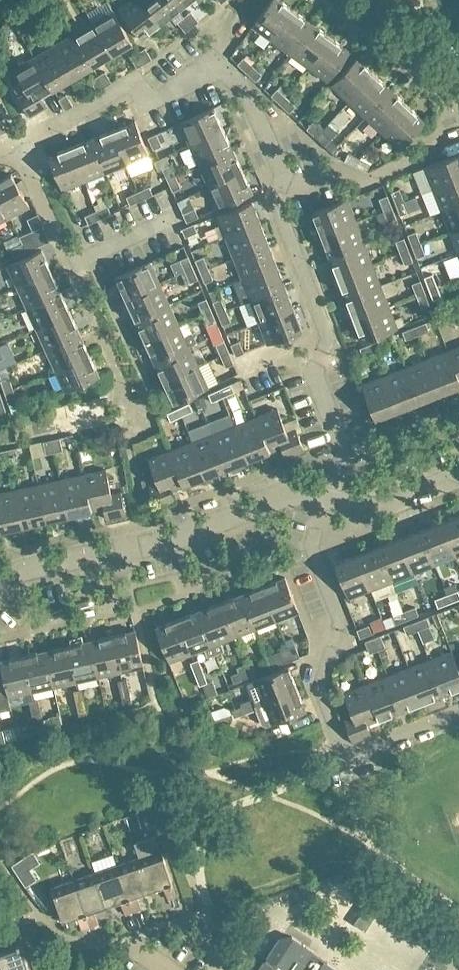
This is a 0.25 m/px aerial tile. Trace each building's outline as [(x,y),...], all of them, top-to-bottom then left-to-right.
[(144,0),(128,0),(119,7),(142,37),(161,22),(144,0)] [(172,0),(144,0),(161,22),(179,8),(172,0)] [(179,8),(190,0),(172,0),(179,8)] [(294,9),(282,0),(271,0),(253,25),(272,39),(294,9)] [(290,53),(312,22),(294,9),(272,39),(290,53)] [(133,42),(114,10),(93,22),(112,54),(133,42)] [(191,10),(184,16),(192,26),(199,20),(191,10)] [(186,31),(192,26),(184,16),(178,21),(186,31)] [(112,54),(93,22),(74,33),(93,66),(112,54)] [(309,66),(331,36),(312,22),(290,53),(309,66)] [(93,66),(74,33),(54,45),(73,77),(93,66)] [(328,80),(350,50),(331,36),(309,66),(328,80)] [(73,77),(54,45),(34,56),(53,88),(73,77)] [(145,47),(138,51),(145,62),(152,58),(145,47)] [(137,67),(145,62),(138,51),(131,56),(137,67)] [(53,88),(34,56),(14,68),(27,91),(19,95),(30,115),(47,105),(42,95),(53,88)] [(238,63),(247,71),(253,65),(244,56),(238,63)] [(349,100),(374,73),(357,57),(332,84),(349,100)] [(262,73),(253,65),(247,71),(256,80),(262,73)] [(105,71),(98,75),(105,86),(112,82),(105,71)] [(366,116),(391,88),(374,73),(349,100),(366,116)] [(97,90),(105,86),(98,75),(91,79),(97,90)] [(279,102),(285,95),(277,88),(271,94),(279,102)] [(382,131),(408,104),(391,88),(366,116),(382,131)] [(73,105),(66,94),(59,98),(65,109),(73,105)] [(296,105),(285,95),(279,102),(290,111),(296,105)] [(400,147),(425,120),(408,104),(382,131),(400,147)] [(224,128),(214,106),(180,122),(190,144),(224,128)] [(149,155),(143,139),(135,120),(113,129),(127,164),(149,155)] [(307,127),(316,136),(322,129),(313,121),(307,127)] [(233,149),(224,128),(190,144),(199,164),(233,149)] [(127,164),(113,129),(92,137),(106,172),(127,164)] [(331,138),(322,129),(316,136),(325,144),(331,138)] [(162,145),(156,133),(148,137),(154,148),(162,145)] [(106,172),(92,137),(71,146),(85,180),(106,172)] [(85,180),(71,146),(49,154),(63,189),(85,180)] [(243,169),(233,149),(199,164),(209,185),(243,169)] [(345,160),(356,165),(360,157),(348,152),(345,160)] [(425,166),(433,188),(458,178),(458,153),(425,166)] [(371,162),(360,157),(356,165),(367,170),(371,162)] [(162,168),(168,179),(176,175),(170,164),(162,168)] [(252,191),(243,169),(209,185),(219,206),(252,191)] [(12,172),(0,179),(0,201),(9,216),(29,205),(12,172)] [(181,186),(176,175),(168,179),(173,190),(181,186)] [(433,188),(442,209),(458,202),(458,178),(433,188)] [(149,186),(138,191),(141,199),(153,194),(149,186)] [(391,191),(396,203),(404,199),(400,188),(391,191)] [(130,204),(141,199),(138,191),(126,196),(130,204)] [(354,196),(356,210),(375,207),(373,194),(354,196)] [(379,198),(384,209),(392,206),(387,194),(379,198)] [(356,220),(347,198),(312,211),(321,233),(356,220)] [(409,211),(404,199),(396,203),(400,214),(409,211)] [(261,222),(252,200),(217,214),(226,236),(261,222)] [(0,201),(0,221),(9,216),(0,201)] [(442,209),(450,230),(458,227),(458,202),(442,209)] [(107,205),(96,210),(100,218),(111,213),(107,205)] [(396,218),(392,206),(384,209),(388,221),(396,218)] [(199,216),(195,208),(183,213),(187,221),(199,216)] [(88,223),(100,218),(96,210),(85,215),(88,223)] [(364,241),(356,220),(321,233),(329,255),(364,241)] [(269,243),(261,222),(226,236),(234,257),(269,243)] [(197,231),(194,223),(182,228),(185,236),(197,231)] [(19,235),(22,243),(26,250),(50,240),(43,225),(19,235)] [(450,230),(458,252),(458,251),(458,227),(450,230)] [(408,233),(412,245),(421,242),(416,230),(408,233)] [(195,232),(187,235),(191,244),(199,241),(195,232)] [(396,240),(400,252),(408,248),(404,237),(396,240)] [(372,262),(364,241),(329,255),(338,276),(372,262)] [(425,253),(421,242),(412,245),(417,257),(425,253)] [(15,256),(26,250),(22,243),(11,248),(15,256)] [(242,278),(277,264),(269,243),(234,257),(242,278)] [(413,260),(408,248),(400,252),(405,263),(413,260)] [(51,270),(42,249),(8,264),(17,286),(51,270)] [(180,259),(185,270),(193,266),(188,255),(180,259)] [(195,259),(200,270),(208,267),(203,256),(195,259)] [(160,282),(150,261),(116,276),(126,298),(160,282)] [(381,284),(372,262),(338,276),(346,297),(381,284)] [(251,299),(286,286),(277,264),(242,278),(251,299)] [(198,278),(193,266),(185,270),(190,282),(198,278)] [(213,278),(208,267),(200,270),(205,282),(213,278)] [(61,291),(51,270),(17,286),(27,307),(61,291)] [(11,282),(9,271),(0,272),(0,284),(11,282)] [(425,276),(429,287),(437,284),(433,273),(425,276)] [(412,283),(417,294),(425,291),(420,279),(412,283)] [(169,303),(160,282),(126,298),(135,318),(169,303)] [(389,305),(381,284),(346,297),(354,318),(389,305)] [(442,296),(437,284),(429,287),(433,299),(442,296)] [(294,307),(286,286),(251,299),(259,321),(294,307)] [(70,312),(61,291),(27,307),(36,327),(70,312)] [(429,303),(425,291),(417,294),(421,306),(429,303)] [(213,301),(218,312),(226,309),(221,297),(213,301)] [(198,301),(203,312),(211,309),(206,298),(198,301)] [(179,324),(169,303),(135,318),(145,339),(179,324)] [(398,327),(389,305),(354,318),(363,340),(398,327)] [(294,307),(259,321),(268,343),(302,329),(294,307)] [(208,324),(216,320),(211,309),(203,312),(208,324)] [(231,320),(226,309),(218,312),(223,324),(231,320)] [(80,332),(70,312),(36,327),(46,348),(80,332)] [(426,321),(414,326),(417,334),(429,330),(426,321)] [(154,360),(188,344),(197,340),(192,332),(184,336),(179,324),(145,339),(154,360)] [(406,339),(417,334),(414,326),(403,330),(406,339)] [(89,353),(80,332),(46,348),(56,369),(89,353)] [(383,338),(372,342),(375,351),(386,346),(383,338)] [(224,340),(216,343),(221,354),(229,351),(224,340)] [(244,352),(239,340),(231,343),(236,355),(244,352)] [(363,355),(375,351),(372,342),(360,347),(363,355)] [(198,365),(188,344),(154,360),(164,381),(198,365)] [(448,350),(458,378),(458,345),(448,350)] [(448,350),(427,358),(440,393),(458,385),(458,378),(448,350)] [(232,357),(229,351),(221,354),(226,366),(234,362),(232,357)] [(99,375),(89,353),(56,369),(65,390),(99,375)] [(440,393),(427,358),(405,366),(419,401),(440,393)] [(208,386),(198,365),(164,381),(174,402),(208,386)] [(419,401),(405,366),(384,374),(398,409),(419,401)] [(398,409),(384,374),(362,383),(376,418),(398,409)] [(1,379),(5,391),(13,388),(9,376),(1,379)] [(231,383),(220,388),(223,396),(235,391),(231,383)] [(17,400),(13,388),(5,391),(9,403),(17,400)] [(212,401),(223,396),(220,388),(208,393),(212,401)] [(189,402),(178,407),(182,415),(193,410),(189,402)] [(170,420),(182,415),(178,407),(167,412),(170,420)] [(287,432),(277,407),(256,416),(269,451),(282,446),(286,457),(304,449),(296,428),(287,432)] [(269,451),(256,416),(234,424),(248,459),(269,451)] [(213,432),(212,433),(208,422),(188,430),(192,441),(205,476),(227,467),(213,432)] [(248,459),(234,424),(213,432),(227,467),(248,459)] [(59,437),(51,439),(54,451),(62,449),(59,437)] [(46,453),(54,451),(51,439),(43,440),(46,453)] [(205,476),(192,441),(170,449),(184,484),(205,476)] [(15,447),(7,449),(10,461),(18,459),(15,447)] [(10,461),(7,449),(0,450),(0,457),(1,463),(10,461)] [(184,484),(170,449),(148,458),(158,482),(149,485),(157,507),(176,499),(172,489),(184,484)] [(111,493),(105,468),(83,473),(91,510),(104,507),(106,518),(126,513),(121,491),(111,493)] [(91,510),(83,473),(60,478),(69,515),(91,510)] [(69,515),(60,478),(38,483),(46,520),(69,515)] [(46,520),(38,483),(16,488),(24,525),(46,520)] [(16,488),(0,492),(0,523),(2,530),(24,525),(16,488)] [(443,520),(456,555),(458,554),(458,514),(443,520)] [(456,555),(443,520),(421,529),(435,564),(456,555)] [(435,564),(421,529),(400,537),(414,572),(435,564)] [(414,572),(400,537),(379,545),(392,580),(414,572)] [(392,580),(379,545),(357,554),(371,588),(392,580)] [(371,588),(357,554),(336,562),(349,597),(371,588)] [(299,611),(285,576),(263,584),(277,619),(299,611)] [(277,619),(263,584),(242,593),(255,628),(277,619)] [(447,594),(450,602),(458,598),(458,591),(458,589),(447,594)] [(255,628),(242,593),(221,601),(234,636),(255,628)] [(438,606),(450,602),(447,594),(435,598),(438,606)] [(234,636),(221,601),(199,609),(216,653),(224,650),(221,641),(234,636)] [(415,606),(404,610),(407,619),(419,614),(415,606)] [(216,653),(199,609),(178,618),(192,652),(204,648),(207,656),(216,653)] [(396,623),(407,619),(404,610),(392,615),(396,623)] [(427,616),(415,621),(418,629),(430,624),(427,616)] [(192,652),(178,618),(156,626),(170,661),(192,652)] [(407,633),(418,629),(415,621),(404,625),(407,633)] [(372,632),(369,624),(357,629),(360,637),(372,632)] [(143,665),(135,629),(112,634),(120,671),(143,665)] [(120,671),(112,634),(90,639),(98,676),(120,671)] [(381,634),(373,637),(377,649),(385,646),(381,634)] [(370,652),(377,649),(373,637),(365,640),(370,652)] [(98,676),(90,639),(68,644),(76,681),(98,676)] [(76,681),(68,644),(45,649),(54,686),(76,681)] [(295,644),(287,647),(292,659),(300,656),(295,644)] [(271,667),(292,659),(287,647),(266,655),(271,667)] [(54,686),(45,649),(23,655),(32,691),(54,686)] [(452,650),(430,658),(443,693),(458,687),(458,668),(452,650)] [(23,655),(0,660),(2,667),(9,696),(32,691),(23,655)] [(190,661),(195,673),(203,670),(199,658),(190,661)] [(443,693),(430,658),(409,667),(422,701),(443,693)] [(253,660),(245,663),(250,675),(257,672),(253,660)] [(245,663),(237,667),(239,671),(242,679),(250,675),(245,663)] [(297,687),(289,665),(254,679),(263,701),(297,687)] [(9,696),(2,667),(0,667),(0,710),(11,707),(9,696)] [(422,701),(409,667),(387,675),(401,710),(422,701)] [(208,681),(203,670),(195,673),(199,685),(208,681)] [(239,671),(231,674),(234,681),(242,679),(239,671)] [(401,710),(387,675),(366,683),(380,718),(401,710)] [(118,679),(121,692),(129,690),(127,678),(118,679)] [(380,718),(366,683),(344,692),(354,716),(344,719),(353,741),(371,734),(367,723),(380,718)] [(306,709),(297,687),(263,701),(255,704),(257,708),(256,708),(262,723),(266,725),(306,709)] [(73,690),(76,702),(85,700),(82,688),(73,690)] [(132,702),(129,690),(121,692),(123,704),(132,702)] [(29,700),(32,712),(40,710),(38,698),(29,700)] [(88,712),(85,700),(76,702),(79,714),(88,712)] [(254,700),(242,704),(245,713),(256,708),(257,708),(255,704),(254,700)] [(234,717),(245,713),(242,704),(230,709),(232,713),(234,717)] [(232,713),(230,709),(224,706),(210,711),(214,719),(232,713)] [(43,722),(40,710),(32,712),(35,724),(43,722)] [(279,725),(273,727),(275,733),(276,736),(282,734),(282,732),(279,725)] [(135,813),(126,816),(131,829),(140,826),(135,813)] [(172,881),(161,848),(138,856),(150,889),(163,884),(168,898),(176,895),(172,881)] [(150,889),(138,856),(117,864),(133,910),(141,907),(136,894),(150,889)] [(36,878),(29,867),(22,857),(11,864),(24,885),(36,878)] [(133,910),(117,864),(95,871),(107,904),(120,899),(125,913),(133,910)] [(107,904),(95,871),(74,878),(90,925),(98,922),(93,908),(107,904)] [(90,925),(74,878),(51,886),(63,919),(77,914),(82,928),(90,925)] [(365,929),(372,919),(379,908),(369,901),(355,922),(365,929)] [(21,945),(20,945),(15,931),(7,934),(11,948),(0,952),(0,958),(4,969),(30,969),(21,945)] [(324,960),(323,962),(310,954),(313,950),(292,935),(278,938),(257,969),(340,969),(324,960)]
